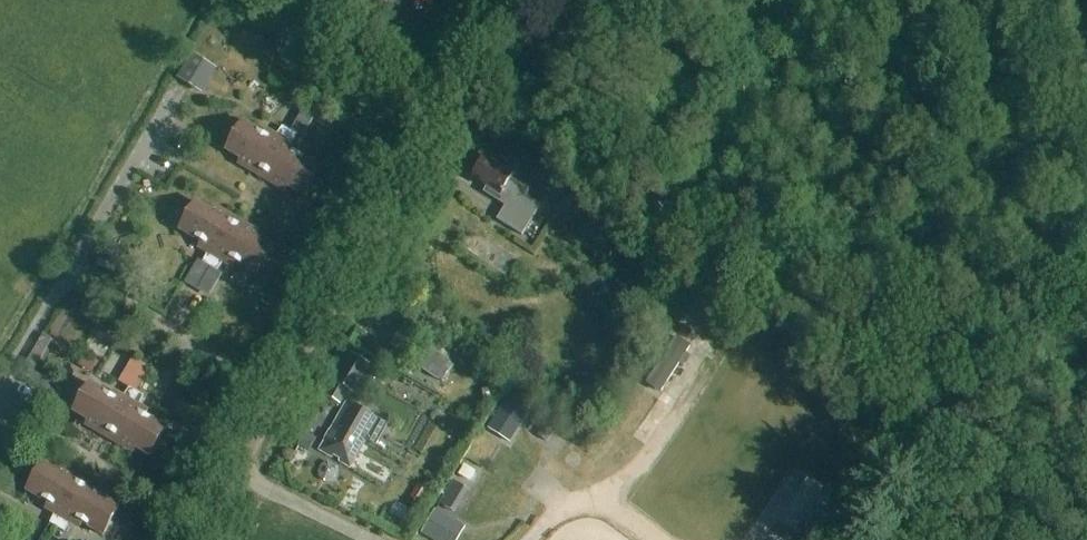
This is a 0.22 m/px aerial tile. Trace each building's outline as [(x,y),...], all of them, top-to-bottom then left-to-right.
[(177,78),(202,94),(217,69),(192,54),(177,78)] [(304,107),(291,130),(304,138),(317,115),(304,107)] [(289,131),(282,127),(272,141),(242,123),(226,151),(241,160),(239,163),(250,169),(249,171),(261,178),(289,131)] [(289,131),(261,178),(273,185),(274,184),(285,190),(287,186),(302,195),(318,168),(289,150),(296,135),(289,131)] [(485,158),(472,178),(488,188),(485,193),(506,206),(497,221),(523,238),(542,207),(527,197),(531,191),(511,179),(517,169),(516,164),(508,159),(503,160),(499,167),(485,158)] [(210,267),(237,220),(224,213),(224,214),(213,208),(211,211),(196,203),(180,231),(209,248),(202,263),(210,267)] [(602,249),(618,227),(595,210),(578,232),(602,249)] [(237,220),(210,267),(216,271),(226,258),(256,275),(272,247),(257,239),(259,235),(248,228),(249,227),(237,220)] [(222,274),(216,271),(210,267),(198,288),(210,295),(222,274)] [(450,361),(441,355),(440,354),(442,350),(428,341),(425,346),(425,345),(413,364),(438,380),(450,361)] [(351,354),(343,368),(325,396),(340,406),(350,390),(354,393),(371,366),(351,354)] [(134,358),(119,382),(136,391),(150,367),(134,358)] [(109,439),(136,392),(129,388),(120,402),(90,384),(74,412),(89,421),(87,424),(97,431),(97,432),(109,439)] [(136,392),(109,439),(121,446),(121,445),(132,451),(134,448),(149,456),(166,428),(136,411),(143,396),(136,392)] [(529,413),(506,399),(494,419),(516,433),(529,413)] [(372,416),(346,402),(319,450),(350,467),(365,441),(360,438),(372,416)] [(545,425),(537,435),(547,442),(554,433),(545,425)] [(306,433),(298,446),(307,452),(315,439),(306,433)] [(440,441),(435,453),(453,460),(458,448),(440,441)] [(43,464),(27,491),(57,509),(49,524),(57,528),(84,481),(72,474),(71,475),(60,469),(58,472),(43,464)] [(84,481),(57,528),(64,532),(73,518),(103,536),(119,508),(104,499),(106,496),(95,489),(96,488),(84,481)] [(421,505),(431,489),(419,482),(409,498),(421,505)] [(421,533),(433,539),(459,539),(466,528),(435,509),(421,533)]
